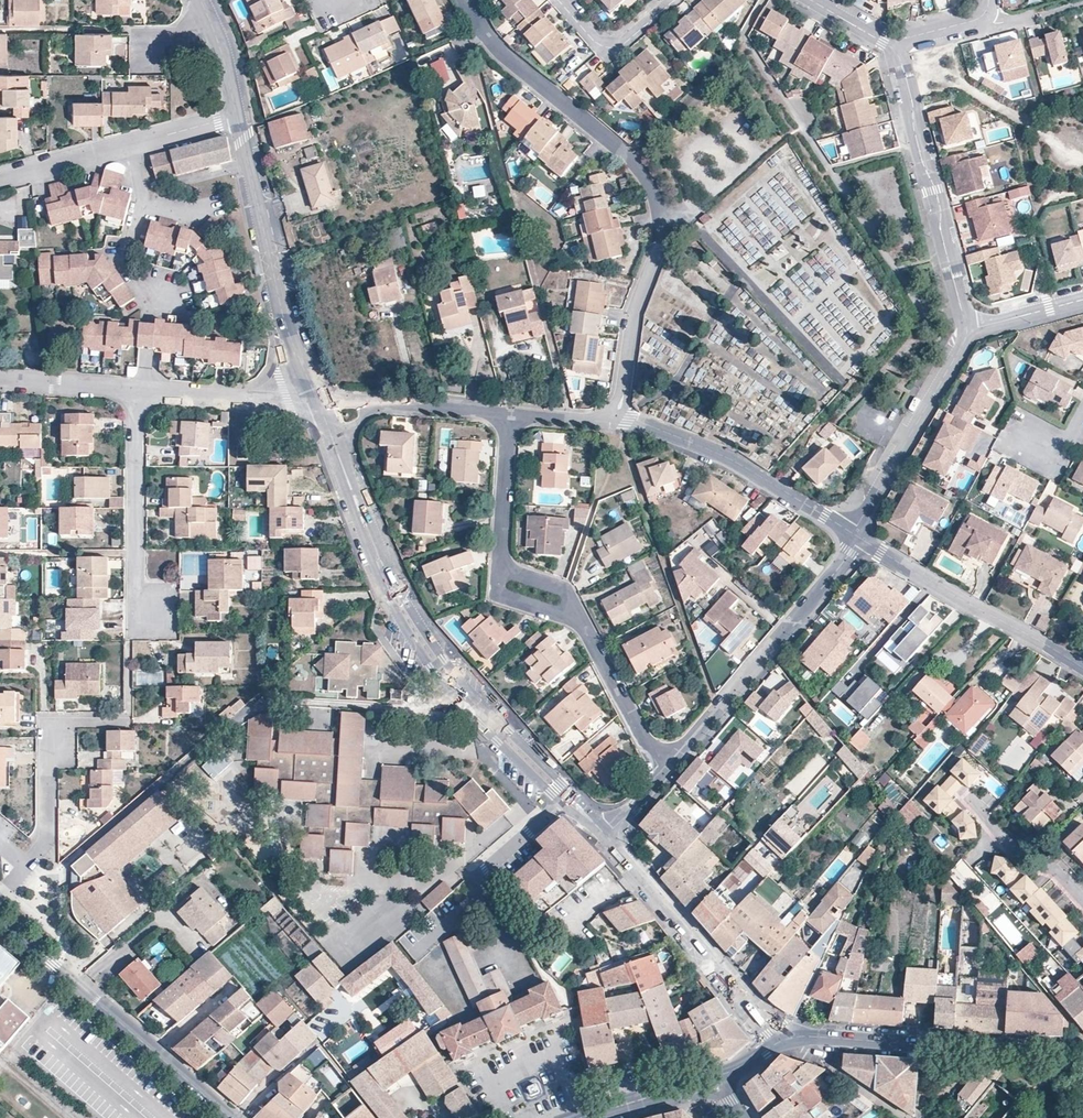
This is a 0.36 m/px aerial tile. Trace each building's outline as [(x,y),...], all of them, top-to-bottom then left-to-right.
[(9,25),(39,25),(39,0),(12,0),(12,15),(9,15),(9,25)] [(97,13),(129,13),(129,0),(97,0),(97,13)] [(298,15),(293,6),(286,10),(282,0),(248,0),(255,17),(263,32),(286,21),(298,15)] [(409,2),(425,36),(427,40),(449,30),(447,26),(435,0),(413,0),(409,2)] [(539,9),(530,0),(502,0),(508,7),(501,12),(508,21),(511,18),(519,26),(539,9)] [(604,6),(606,7),(618,9),(620,7),(628,0),(599,0),(604,6)] [(713,32),(748,2),(746,0),(712,0),(706,5),(704,3),(695,11),(713,32)] [(887,9),(919,0),(887,0),(887,4),(887,9)] [(606,7),(604,6),(603,7),(611,16),(620,8),(620,7),(618,9),(606,7)] [(787,24),(788,21),(764,8),(753,27),(777,41),(787,24)] [(551,24),(539,9),(519,26),(518,27),(534,46),(542,41),(556,58),(570,45),(555,29),(552,32),(548,26),(551,24)] [(708,36),(713,32),(695,11),(679,24),(682,27),(674,32),(672,30),(663,38),(677,54),(684,47),(692,41),(696,46),(703,40),(699,35),(704,30),(708,36)] [(291,31),(304,25),(299,15),(298,15),(286,21),(291,31)] [(263,32),(255,17),(252,18),(259,34),(263,32)] [(380,23),(353,35),(363,59),(391,46),(380,23)] [(682,27),(679,24),(672,30),(674,32),(682,27)] [(798,30),(787,24),(777,41),(774,46),(787,53),(781,63),(792,69),(794,65),(809,39),(812,35),(805,31),(803,33),(798,30)] [(110,33),(75,33),(75,64),(105,64),(104,54),(104,48),(110,48),(110,33)] [(1040,36),(1030,39),(1035,58),(1050,53),(1054,66),(1068,61),(1061,36),(1053,38),(1052,33),(1046,35),(1046,39),(1041,41),(1040,36)] [(339,79),(367,66),(363,59),(353,35),(345,39),(346,41),(326,50),(339,79)] [(819,39),(812,35),(809,39),(817,43),(819,39)] [(251,42),(254,49),(261,45),(258,38),(251,42)] [(817,43),(809,39),(794,65),(818,79),(822,72),(836,49),(819,39),(817,43)] [(689,52),(696,46),(692,41),(684,47),(689,52)] [(1004,74),(1028,68),(1021,41),(995,48),(996,51),(983,55),(988,73),(1002,69),(1004,74)] [(275,60),(264,66),(272,85),(298,74),(295,66),(299,64),(289,44),(272,53),(275,60)] [(864,65),(836,49),(822,72),(832,77),(841,83),(841,82),(864,65)] [(647,50),(633,62),(637,66),(651,54),(647,50)] [(633,62),(619,75),(622,79),(639,97),(649,89),(658,99),(667,91),(662,86),(671,77),(651,54),(637,66),(633,62)] [(430,64),(438,86),(451,82),(443,59),(430,64)] [(872,97),(864,65),(841,82),(847,104),(868,99),(872,97)] [(272,85),(264,66),(260,68),(269,86),(272,85)] [(476,107),(478,91),(464,66),(457,70),(464,84),(453,94),(450,90),(447,97),(442,99),(445,114),(442,116),(460,137),(461,135),(464,128),(471,130),(481,127),(476,107)] [(622,79),(612,87),(609,90),(593,73),(580,83),(589,94),(596,88),(602,96),(613,108),(615,110),(625,101),(634,112),(644,103),(639,97),(622,79)] [(27,75),(0,75),(0,89),(2,89),(1,105),(12,105),(12,116),(15,116),(28,116),(27,75)] [(622,79),(619,75),(609,84),(612,87),(622,79)] [(841,83),(832,77),(829,84),(835,87),(841,83)] [(128,91),(102,91),(102,102),(102,117),(133,116),(133,113),(145,113),(145,106),(159,106),(160,93),(150,94),(151,85),(133,86),(134,91),(128,91)] [(540,121),(542,119),(535,113),(532,110),(514,95),(502,110),(508,116),(504,120),(516,131),(514,135),(523,142),(540,121)] [(607,113),(613,108),(602,96),(596,101),(607,113)] [(868,99),(847,104),(841,106),(848,133),(876,125),(874,118),(873,119),(870,106),(868,99)] [(92,123),(102,123),(102,117),(102,102),(72,102),(72,124),(85,124),(85,121),(93,121),(92,123)] [(928,114),(930,124),(937,123),(941,122),(944,135),(947,147),(974,140),(967,115),(956,118),(953,107),(928,114)] [(276,149),(289,145),(310,140),(310,139),(309,132),(304,114),(270,123),(276,149)] [(15,116),(12,116),(0,116),(0,150),(15,145),(15,116)] [(540,156),(557,135),(549,129),(540,121),(523,142),(519,147),(531,157),(536,152),(540,156)] [(878,133),(876,125),(848,133),(842,134),(845,147),(848,146),(852,160),(883,152),(881,143),(877,144),(875,134),(878,133)] [(557,135),(559,132),(552,126),(549,129),(557,135)] [(471,138),(471,130),(464,128),(461,135),(471,138)] [(567,139),(559,132),(557,135),(540,156),(539,158),(547,165),(548,163),(563,176),(578,157),(570,150),(563,145),(566,141),(567,139)] [(227,137),(151,157),(158,182),(232,161),(227,137)] [(574,147),(566,141),(563,145),(570,150),(574,147)] [(307,158),(317,155),(314,145),(304,149),(307,158)] [(940,158),(943,168),(951,166),(955,183),(958,182),(959,185),(956,186),(958,196),(985,189),(979,168),(989,166),(986,155),(970,160),(968,151),(940,158)] [(302,171),(309,194),(313,193),(318,208),(337,202),(335,197),(340,195),(339,190),(333,191),(325,163),(302,171)] [(48,185),(52,198),(46,200),(53,225),(63,223),(64,224),(74,221),(74,219),(79,218),(79,220),(83,219),(82,216),(94,214),(107,217),(109,222),(123,226),(132,194),(120,191),(124,175),(105,170),(103,175),(96,174),(92,188),(70,194),(66,181),(48,185)] [(587,214),(608,208),(609,208),(607,199),(606,195),(603,183),(607,182),(605,173),(589,177),(591,186),(580,189),(587,214)] [(1029,197),(1027,188),(1008,193),(1010,201),(1029,197)] [(313,193),(309,194),(314,209),(318,208),(313,193)] [(986,199),(967,204),(971,218),(974,218),(978,233),(981,232),(983,242),(1011,235),(1003,204),(988,208),(986,199)] [(615,229),(621,228),(619,219),(613,220),(611,221),(608,208),(587,214),(584,215),(590,236),(591,235),(615,229)] [(706,214),(700,219),(705,225),(710,220),(706,214)] [(222,306),(244,300),(243,295),(245,292),(242,284),(235,285),(228,259),(226,259),(224,248),(212,251),(208,253),(192,237),(194,233),(176,228),(178,222),(161,217),(159,224),(152,222),(145,247),(165,253),(166,252),(170,253),(170,255),(175,256),(176,252),(187,255),(198,266),(199,274),(203,274),(205,282),(207,283),(208,286),(207,287),(208,292),(216,291),(217,297),(219,296),(222,306)] [(436,222),(423,226),(426,236),(445,230),(443,221),(437,222),(436,222)] [(626,245),(621,228),(615,229),(620,247),(621,247),(626,245)] [(13,280),(13,266),(3,266),(3,256),(19,255),(20,247),(36,247),(34,231),(35,230),(18,229),(18,241),(0,241),(0,280),(13,280)] [(591,235),(598,263),(623,257),(621,247),(620,247),(615,229),(591,235)] [(688,229),(677,231),(691,246),(697,239),(688,229)] [(469,244),(466,230),(458,232),(461,246),(469,244)] [(212,251),(194,233),(192,237),(208,253),(212,251)] [(1082,260),(1082,253),(1078,233),(1068,236),(1069,239),(1051,244),(1057,266),(1075,261),(1076,262),(1082,260)] [(590,236),(583,237),(589,265),(598,263),(591,235),(590,236)] [(996,250),(965,257),(967,267),(985,262),(990,277),(992,283),(987,284),(991,298),(1000,296),(999,290),(1010,287),(1015,279),(1013,273),(1022,271),(1017,253),(998,257),(996,250)] [(66,287),(81,287),(82,283),(88,283),(98,297),(101,297),(104,302),(113,296),(120,307),(135,299),(111,265),(108,265),(90,266),(89,262),(89,256),(55,258),(54,253),(39,254),(41,286),(64,284),(66,287)] [(96,261),(89,262),(90,266),(108,265),(104,255),(96,256),(96,261)] [(700,271),(711,276),(719,261),(707,256),(700,271)] [(395,297),(396,301),(404,299),(393,259),(374,264),(376,271),(373,272),(377,288),(368,290),(372,302),(395,297)] [(1077,266),(1076,262),(1075,261),(1057,266),(1058,271),(1077,266)] [(474,292),(469,275),(459,278),(459,281),(451,284),(452,290),(441,293),(444,304),(438,305),(445,332),(472,325),(467,306),(464,294),(472,292),(474,292)] [(579,282),(574,313),(601,316),(603,316),(606,294),(602,293),(603,284),(579,282)] [(1012,292),(1010,287),(999,290),(1000,296),(1012,292)] [(546,335),(534,289),(508,296),(515,326),(520,325),(522,330),(530,327),(532,332),(533,338),(546,335)] [(464,294),(467,306),(475,304),(472,292),(464,294)] [(515,326),(508,296),(496,299),(500,314),(504,313),(505,318),(508,328),(515,326)] [(381,304),(396,301),(395,297),(372,302),(372,305),(380,303),(381,304)] [(574,313),(571,335),(577,336),(598,338),(601,316),(574,313)] [(130,320),(129,325),(129,329),(119,328),(120,324),(100,323),(99,324),(99,330),(95,329),(95,324),(94,322),(84,321),(82,348),(91,348),(92,352),(116,354),(118,350),(128,350),(131,346),(138,347),(139,349),(155,350),(157,354),(176,355),(177,358),(202,360),(204,364),(216,365),(217,368),(234,369),(235,366),(241,367),(242,346),(237,345),(235,341),(217,339),(217,343),(206,343),(206,338),(207,332),(197,331),(197,328),(187,327),(187,331),(168,330),(169,326),(169,323),(156,322),(156,326),(141,325),(141,321),(130,320)] [(520,325),(515,326),(518,335),(532,332),(530,327),(522,330),(520,325)] [(518,335),(515,326),(508,328),(511,337),(518,335)] [(1074,349),(1080,348),(1080,350),(1081,352),(1082,351),(1082,326),(1065,330),(1063,335),(1058,333),(1049,349),(1064,357),(1069,348),(1072,350),(1074,349)] [(664,367),(683,350),(662,328),(643,346),(664,367)] [(23,351),(33,351),(34,335),(24,334),(23,351)] [(599,346),(600,338),(598,338),(577,336),(573,361),(596,364),(599,346)] [(605,347),(599,346),(596,364),(573,361),(572,373),(601,377),(605,347)] [(1028,379),(1034,367),(1028,363),(1022,375),(1028,379)] [(993,367),(976,371),(969,383),(967,382),(967,383),(957,401),(956,401),(950,412),(953,414),(969,422),(975,412),(979,414),(985,403),(982,401),(986,393),(985,393),(981,391),(984,387),(987,388),(988,387),(997,384),(993,367)] [(1051,376),(1034,367),(1028,379),(1022,389),(1024,394),(1033,398),(1035,395),(1037,391),(1047,397),(1064,406),(1070,396),(1065,393),(1069,386),(1055,378),(1053,381),(1049,379),(1051,376)] [(1037,391),(1035,395),(1045,401),(1047,397),(1037,391)] [(982,401),(985,403),(989,406),(994,397),(986,393),(982,401)] [(0,413),(0,445),(20,446),(20,448),(41,448),(41,447),(41,424),(29,424),(29,422),(21,423),(21,424),(10,424),(10,413),(0,413)] [(63,426),(63,444),(66,444),(66,455),(89,455),(89,444),(92,444),(92,430),(89,431),(89,425),(92,425),(95,425),(95,414),(66,414),(66,426),(63,426)] [(967,449),(979,428),(969,422),(953,414),(948,423),(944,421),(921,462),(931,467),(944,464),(955,443),(967,449)] [(826,419),(816,430),(820,433),(829,422),(826,419)] [(209,424),(177,422),(176,435),(178,435),(182,435),(181,447),(181,456),(201,456),(201,449),(208,449),(209,424)] [(829,422),(820,433),(827,439),(836,429),(829,422)] [(416,435),(383,432),(381,446),(387,447),(388,473),(414,475),(416,435)] [(476,475),(477,460),(479,460),(479,451),(481,451),(482,441),(459,439),(458,450),(454,450),(451,483),(477,485),(478,475),(476,475)] [(543,443),(542,455),(545,455),(544,476),(543,488),(566,490),(568,456),(563,456),(564,445),(543,443)] [(851,462),(835,445),(828,451),(825,448),(802,468),(818,485),(840,464),(844,468),(851,462)] [(247,447),(238,447),(239,459),(247,459),(247,447)] [(1070,480),(1082,487),(1082,455),(1070,480)] [(980,474),(987,460),(981,457),(977,464),(970,461),(967,467),(980,474)] [(658,458),(638,465),(648,496),(662,492),(661,487),(676,482),(675,479),(671,466),(670,463),(661,466),(658,458)] [(675,465),(671,466),(675,479),(679,478),(675,465)] [(268,493),(269,508),(270,508),(304,508),(304,497),(288,497),(287,466),(248,466),(249,493),(268,493)] [(1013,475),(1015,472),(1007,468),(1004,473),(995,468),(982,492),(1003,503),(1008,493),(1029,505),(1040,485),(1020,475),(1019,478),(1013,475)] [(749,501),(710,475),(703,485),(701,484),(692,496),(705,506),(707,503),(735,522),(749,501)] [(76,499),(110,498),(110,478),(76,478),(76,499)] [(162,508),(208,508),(207,498),(195,498),(195,488),(191,488),(191,478),(167,478),(167,488),(172,488),(172,498),(166,498),(162,498),(162,508)] [(910,532),(920,513),(923,506),(942,516),(949,503),(911,484),(891,523),(910,532)] [(632,491),(622,495),(624,503),(635,499),(632,491)] [(109,508),(124,508),(124,498),(110,498),(109,508)] [(1030,521),(1040,527),(1042,522),(1053,528),(1055,524),(1067,531),(1065,534),(1063,539),(1076,546),(1082,532),(1082,525),(1072,519),(1073,517),(1072,516),(1072,514),(1074,510),(1055,500),(1049,513),(1037,507),(1037,508),(1030,521)] [(442,524),(442,519),(443,503),(415,501),(413,534),(442,536),(443,524),(442,524)] [(923,506),(920,513),(939,522),(942,516),(923,506)] [(8,538),(8,508),(0,508),(0,538),(8,538)] [(216,538),(216,508),(208,508),(162,508),(161,508),(161,518),(176,517),(176,524),(187,524),(187,533),(203,533),(203,538),(216,538)] [(304,508),(270,508),(271,539),(283,539),(283,535),(283,530),(304,530),(304,508)] [(93,510),(59,510),(59,537),(71,537),(71,533),(77,533),(77,537),(89,537),(89,522),(93,522),(93,510)] [(585,527),(590,511),(577,510),(576,526),(585,527)] [(244,520),(244,511),(233,511),(233,520),(244,520)] [(769,518),(760,511),(756,515),(765,522),(769,518)] [(970,512),(969,514),(965,522),(963,520),(950,543),(965,551),(968,546),(983,554),(982,556),(993,562),(1008,532),(970,512)] [(777,542),(790,527),(779,517),(778,518),(773,514),(769,518),(765,522),(756,515),(743,530),(751,536),(743,546),(751,553),(768,534),(777,542)] [(1082,525),(1082,520),(1072,514),(1072,516),(1073,517),(1072,519),(1082,525)] [(529,517),(528,531),(538,531),(537,548),(537,555),(560,557),(561,547),(564,547),(565,530),(569,530),(569,519),(529,517)] [(714,519),(705,525),(718,545),(726,541),(718,529),(720,528),(714,519)] [(809,541),(812,538),(794,523),(790,527),(777,542),(776,543),(784,550),(780,555),(792,566),(798,558),(804,564),(812,555),(806,550),(803,548),(809,541)] [(177,538),(203,538),(203,533),(187,533),(187,524),(176,524),(177,538)] [(627,524),(601,538),(605,547),(597,551),(607,568),(641,549),(627,524)] [(1055,524),(1053,528),(1065,534),(1067,531),(1055,524)] [(538,531),(528,531),(527,548),(537,548),(538,531)] [(711,557),(720,549),(713,540),(703,547),(711,557)] [(811,543),(809,541),(803,548),(806,550),(811,543)] [(965,551),(950,543),(947,549),(962,557),(965,551)] [(1043,576),(1041,579),(1044,580),(1039,588),(1053,594),(1069,565),(1028,543),(1021,556),(1027,559),(1022,569),(1035,576),(1037,574),(1043,576)] [(980,559),(982,556),(983,554),(968,546),(965,551),(980,559)] [(319,579),(319,549),(285,549),(285,573),(293,573),(300,572),(300,579),(319,579)] [(684,569),(675,579),(684,605),(691,596),(696,601),(704,592),(707,594),(719,579),(697,560),(701,556),(693,550),(680,566),(684,569)] [(427,579),(432,578),(438,575),(445,595),(467,586),(463,573),(459,575),(457,570),(461,569),(475,563),(470,552),(449,560),(448,557),(423,567),(427,579)] [(228,591),(242,591),(242,560),(231,561),(231,557),(224,557),(224,560),(221,560),(221,554),(212,554),(212,560),(210,561),(210,591),(228,591)] [(1079,571),(1082,563),(1082,559),(1076,555),(1070,566),(1079,571)] [(262,570),(261,556),(247,557),(248,571),(262,570)] [(1027,559),(1021,556),(1016,565),(1022,569),(1027,559)] [(6,558),(0,558),(0,600),(15,600),(15,585),(7,585),(6,558)] [(100,600),(108,600),(108,558),(79,558),(79,600),(100,600)] [(798,558),(792,566),(798,571),(804,564),(798,558)] [(650,583),(653,581),(644,563),(630,570),(637,583),(602,601),(612,621),(631,612),(647,603),(650,608),(661,602),(654,591),(650,583)] [(438,575),(432,578),(439,596),(445,595),(438,575)] [(753,593),(737,579),(734,583),(749,597),(753,593)] [(892,623),(911,602),(903,595),(900,598),(893,592),(878,579),(869,579),(856,594),(857,595),(849,603),(860,613),(869,613),(872,615),(874,613),(881,619),(884,616),(892,623)] [(655,580),(653,581),(650,583),(654,591),(659,589),(655,580)] [(900,598),(903,595),(896,589),(893,592),(900,598)] [(210,591),(196,591),(196,602),(201,602),(201,618),(209,617),(209,621),(222,621),(222,613),(228,614),(228,591),(210,591)] [(323,600),(323,591),(301,591),(301,600),(289,600),(289,617),(286,617),(286,626),(292,626),(292,629),(302,628),(302,632),(315,632),(314,620),(314,611),(319,611),(319,600),(323,600)] [(731,655),(745,638),(749,634),(755,627),(746,618),(743,621),(730,609),(738,600),(729,592),(706,616),(707,617),(705,620),(727,640),(721,646),(731,655)] [(21,641),(21,629),(12,629),(12,632),(8,632),(8,630),(2,630),(1,627),(12,627),(12,616),(15,616),(15,600),(0,600),(0,641),(21,641)] [(68,641),(95,641),(96,611),(100,611),(100,600),(79,600),(74,600),(74,610),(68,610),(68,641)] [(323,620),(323,600),(319,600),(319,611),(314,611),(314,620),(323,620)] [(911,658),(944,621),(936,614),(934,617),(930,622),(925,618),(930,613),(921,605),(890,640),(911,658)] [(631,612),(612,621),(615,627),(632,618),(631,617),(634,616),(631,612)] [(930,622),(934,617),(930,613),(925,618),(930,622)] [(471,620),(462,628),(475,643),(473,644),(488,661),(500,650),(497,647),(503,642),(505,645),(520,632),(515,626),(507,632),(501,626),(499,628),(489,617),(486,621),(481,616),(473,622),(471,620)] [(1046,631),(1051,622),(1041,616),(1036,626),(1046,631)] [(856,629),(844,619),(838,627),(850,637),(856,629)] [(838,627),(832,622),(825,632),(829,635),(824,641),(820,637),(800,661),(815,674),(821,668),(822,669),(828,662),(836,670),(850,652),(847,649),(854,641),(850,637),(838,627)] [(623,646),(635,669),(645,664),(647,667),(651,664),(653,667),(661,662),(660,659),(664,658),(665,660),(674,656),(670,649),(676,645),(668,630),(662,633),(659,627),(623,646)] [(42,632),(42,641),(53,641),(53,631),(42,632)] [(545,640),(539,632),(525,644),(530,650),(534,647),(538,652),(534,656),(532,655),(525,661),(531,670),(527,674),(536,684),(543,678),(549,685),(575,661),(566,652),(564,654),(561,657),(552,647),(555,644),(557,643),(550,636),(545,640)] [(829,635),(825,632),(820,637),(824,641),(829,635)] [(911,658),(890,640),(882,649),(903,667),(911,658)] [(0,641),(0,671),(25,670),(25,641),(21,641),(0,641)] [(373,647),(373,643),(363,643),(363,646),(356,646),(356,643),(336,642),(335,656),(326,656),(325,679),(330,679),(329,693),(343,693),(343,691),(348,691),(348,698),(357,699),(357,687),(364,687),(363,692),(367,692),(367,700),(379,700),(380,681),(382,681),(382,674),(376,674),(377,664),(373,664),(373,647)] [(196,644),(196,655),(195,660),(178,659),(178,674),(219,674),(219,664),(231,664),(230,643),(196,644)] [(561,657),(564,654),(555,644),(552,647),(561,657)] [(381,664),(382,648),(373,647),(373,664),(377,664),(381,664)] [(325,679),(326,656),(314,667),(325,679)] [(831,676),(836,670),(828,662),(822,669),(831,676)] [(55,680),(55,699),(78,699),(78,695),(78,691),(100,691),(101,664),(67,665),(67,680),(55,680)] [(645,664),(635,669),(638,675),(648,669),(647,667),(645,664)] [(1023,680),(1032,687),(1041,677),(1031,669),(1023,680)] [(1013,693),(1023,680),(1010,670),(1000,683),(1013,693)] [(942,709),(952,699),(927,675),(913,690),(938,714),(942,709)] [(1073,709),(1076,704),(1067,696),(1061,703),(1050,695),(1046,700),(1044,702),(1039,698),(1041,695),(1050,683),(1041,676),(1041,677),(1032,687),(1010,717),(1023,727),(1026,722),(1039,733),(1054,714),(1063,721),(1067,717),(1071,711),(1073,709)] [(883,705),(874,697),(882,689),(868,677),(858,689),(852,683),(848,688),(840,680),(832,690),(840,698),(844,694),(850,699),(862,710),(859,713),(868,721),(883,705)] [(581,686),(574,678),(562,688),(569,696),(544,719),(561,737),(574,725),(581,732),(603,714),(596,706),(594,709),(583,697),(586,695),(590,691),(583,684),(581,686)] [(855,680),(852,683),(858,689),(861,686),(855,680)] [(789,704),(801,695),(791,683),(777,693),(775,691),(766,702),(760,709),(776,723),(791,705),(789,704)] [(649,694),(657,709),(660,707),(663,712),(667,718),(686,707),(676,689),(670,692),(666,685),(649,694)] [(200,703),(200,688),(167,688),(167,699),(171,699),(171,708),(167,708),(162,708),(162,718),(177,719),(178,714),(190,714),(190,703),(200,703)] [(392,692),(392,699),(403,700),(403,690),(395,690),(395,689),(392,689),(392,692)] [(958,704),(952,699),(942,709),(965,730),(971,723),(968,720),(971,717),(977,717),(988,705),(972,689),(958,704)] [(0,695),(0,723),(16,723),(16,692),(4,692),(5,695),(0,695)] [(760,709),(766,702),(755,692),(745,703),(756,713),(760,709)] [(596,706),(586,695),(583,697),(594,709),(596,706)] [(821,702),(816,696),(813,699),(818,706),(821,702)] [(862,710),(850,699),(847,702),(859,713),(862,710)] [(807,703),(799,709),(804,716),(812,710),(807,703)] [(825,741),(833,732),(814,710),(806,719),(825,741)] [(278,781),(282,781),(318,783),(317,801),(317,804),(309,804),(308,827),(310,827),(310,835),(302,834),(300,858),(323,859),(324,856),(331,856),(330,873),(352,875),(354,850),(351,850),(351,846),(370,847),(371,823),(373,809),(409,810),(408,826),(413,827),(412,848),(434,849),(435,835),(442,835),(442,842),(465,843),(466,821),(472,816),(485,830),(510,809),(504,801),(498,806),(488,795),(473,779),(455,796),(456,798),(454,800),(449,800),(450,780),(427,779),(427,785),(417,784),(417,767),(384,765),(383,781),(363,780),(367,713),(342,712),(341,739),(334,738),(334,732),(281,730),(280,740),(273,740),(274,712),(262,711),(251,719),(248,760),(259,760),(258,768),(255,768),(255,791),(277,793),(278,781)] [(1073,714),(1071,711),(1067,717),(1075,725),(1080,720),(1073,714)] [(944,720),(938,714),(926,728),(917,737),(914,741),(924,749),(931,741),(927,738),(944,720)] [(1067,717),(1063,721),(1061,724),(1067,729),(1070,727),(1075,732),(1078,729),(1075,725),(1067,717)] [(917,737),(926,728),(917,720),(908,729),(917,737)] [(1026,722),(1023,727),(1036,737),(1039,733),(1026,722)] [(989,724),(968,749),(976,756),(997,731),(989,724)] [(1070,727),(1067,729),(1066,730),(1072,735),(1075,732),(1070,727)] [(871,739),(861,729),(849,742),(860,751),(871,739)] [(1082,733),(1078,729),(1075,732),(1072,735),(1052,756),(1078,782),(1082,776),(1082,773),(1082,772),(1082,769),(1082,768),(1082,733)] [(108,752),(120,752),(135,752),(135,732),(108,732),(108,752)] [(741,763),(748,755),(756,761),(763,753),(739,732),(726,747),(728,749),(725,752),(723,750),(708,768),(710,770),(725,782),(741,763)] [(845,746),(833,732),(825,741),(838,755),(845,746)] [(1045,745),(1052,738),(1047,734),(1041,742),(1045,745)] [(595,751),(587,742),(586,742),(580,747),(573,754),(581,763),(579,764),(588,774),(592,771),(606,787),(609,785),(611,788),(625,775),(618,763),(624,758),(617,750),(614,746),(616,745),(618,743),(612,735),(595,751)] [(580,747),(586,742),(579,736),(574,740),(580,747)] [(861,764),(845,746),(838,755),(860,779),(868,771),(866,770),(861,764)] [(224,748),(204,766),(215,778),(235,761),(224,748)] [(108,752),(108,760),(120,760),(120,752),(108,752)] [(749,770),(756,761),(748,755),(741,763),(749,770)] [(1031,765),(1040,774),(1046,768),(1036,758),(1031,765)] [(689,795),(710,770),(708,768),(698,759),(676,784),(689,795)] [(867,759),(861,764),(866,770),(872,765),(867,759)] [(952,774),(947,779),(959,789),(964,784),(968,788),(980,775),(962,759),(950,772),(952,774)] [(122,771),(125,771),(125,760),(120,760),(108,760),(99,760),(98,771),(112,771),(122,771)] [(1031,765),(1029,767),(1038,776),(1040,774),(1031,765)] [(98,771),(91,771),(91,785),(91,800),(88,800),(80,800),(80,809),(107,809),(112,802),(112,786),(112,771),(98,771)] [(122,785),(122,771),(112,771),(112,786),(122,785)] [(868,772),(868,771),(860,779),(866,787),(874,780),(868,772)] [(883,774),(878,784),(886,788),(891,778),(883,774)] [(959,789),(947,779),(939,788),(937,786),(924,802),(939,815),(942,812),(949,804),(953,800),(951,798),(946,794),(949,791),(954,795),(959,789)] [(318,783),(282,781),(281,799),(317,801),(318,783)] [(1045,793),(1041,789),(1035,783),(1027,792),(1029,794),(1015,808),(1018,811),(1012,817),(1024,829),(1030,822),(1039,831),(1052,819),(1045,812),(1044,811),(1049,806),(1050,808),(1054,804),(1052,803),(1053,801),(1045,793)] [(892,785),(884,791),(892,802),(900,796),(892,785)] [(494,790),(488,795),(498,806),(504,801),(494,790)] [(161,794),(72,870),(81,881),(85,878),(86,887),(82,888),(80,889),(79,890),(78,891),(77,892),(76,894),(74,897),(72,899),(72,911),(73,914),(74,916),(75,917),(78,920),(104,943),(128,921),(127,920),(142,906),(123,885),(125,884),(117,876),(116,874),(113,875),(111,876),(109,877),(107,877),(105,877),(102,872),(148,842),(149,843),(160,832),(160,831),(177,817),(172,810),(174,809),(161,794)] [(895,807),(888,798),(878,808),(890,820),(892,818),(892,816),(895,809),(895,807)] [(949,804),(942,812),(959,830),(960,840),(976,838),(974,823),(964,811),(963,812),(953,800),(949,804)] [(914,821),(922,811),(910,801),(901,811),(914,821)] [(674,857),(678,860),(699,837),(660,803),(640,826),(674,857)] [(784,860),(808,835),(793,821),(800,813),(792,805),(762,839),(784,860)] [(373,809),(371,823),(375,824),(374,827),(408,828),(408,826),(409,810),(373,809)] [(101,821),(105,826),(115,817),(110,812),(101,821)] [(662,878),(694,914),(713,892),(707,885),(711,880),(708,877),(713,872),(711,870),(706,866),(708,863),(713,868),(722,858),(732,868),(753,844),(721,813),(699,837),(678,860),(662,878)] [(181,821),(177,817),(160,831),(160,832),(149,843),(148,842),(102,872),(105,877),(107,877),(109,877),(111,876),(113,875),(116,874),(117,876),(181,821)] [(604,863),(584,843),(563,819),(540,839),(548,849),(510,880),(530,904),(542,894),(540,892),(545,888),(556,879),(560,884),(568,893),(604,863)] [(1082,824),(1063,842),(1082,864),(1082,824)] [(859,832),(852,842),(861,847),(868,837),(859,832)] [(205,852),(213,861),(224,851),(216,842),(205,852)] [(875,851),(869,847),(859,860),(868,866),(875,851)] [(763,859),(753,849),(744,858),(755,868),(763,859)] [(657,873),(662,878),(678,860),(674,857),(665,867),(664,866),(657,873)] [(998,875),(1011,890),(1024,878),(1007,859),(995,857),(992,874),(998,875)] [(774,869),(763,859),(755,868),(766,878),(768,876),(774,870),(774,869)] [(81,881),(72,870),(72,899),(74,897),(76,894),(77,892),(78,891),(79,890),(80,889),(82,888),(86,887),(85,878),(81,881)] [(768,876),(774,882),(780,875),(774,870),(768,876)] [(748,936),(760,946),(798,903),(774,882),(768,876),(766,878),(732,915),(712,935),(732,959),(738,952),(746,943),(746,942),(748,940),(746,938),(748,936)] [(1024,878),(1011,890),(1024,904),(1026,902),(1039,890),(1026,876),(1024,878)] [(549,893),(560,884),(556,879),(545,888),(549,893)] [(852,900),(855,894),(840,881),(823,900),(817,908),(812,915),(805,922),(822,937),(838,919),(852,900)] [(941,904),(963,906),(964,899),(949,882),(942,881),(941,904)] [(423,902),(431,911),(453,892),(446,882),(423,902)] [(195,899),(183,909),(199,927),(214,945),(227,934),(218,924),(221,921),(227,916),(202,888),(193,896),(195,899)] [(1039,890),(1026,902),(1033,909),(1030,911),(1037,918),(1054,902),(1041,888),(1039,890)] [(694,914),(712,935),(732,915),(713,892),(694,914)] [(656,920),(634,895),(619,900),(622,907),(605,913),(621,932),(656,920)] [(276,897),(261,910),(265,913),(266,913),(269,911),(273,916),(285,907),(276,897)] [(774,959),(794,936),(796,933),(805,922),(812,915),(807,911),(802,907),(805,904),(801,900),(798,903),(760,946),(774,959)] [(974,905),(982,915),(987,911),(978,901),(974,905)] [(1054,902),(1037,918),(1043,926),(1046,923),(1053,930),(1058,925),(1066,918),(1068,916),(1054,902)] [(807,911),(812,915),(817,908),(813,905),(807,911)] [(285,907),(273,916),(302,950),(313,940),(285,907)] [(199,927),(183,909),(179,912),(195,930),(199,927)] [(1053,930),(1050,933),(1063,947),(1071,940),(1073,937),(1079,932),(1066,918),(1058,925),(1053,930)] [(811,951),(769,1000),(775,1007),(795,1017),(827,953),(842,921),(838,919),(822,937),(813,947),(811,951)] [(844,976),(859,928),(842,921),(827,953),(841,959),(836,970),(839,977),(824,972),(812,997),(835,1005),(838,995),(844,976)] [(540,927),(525,934),(529,943),(544,935),(540,927)] [(869,931),(859,928),(844,976),(860,981),(861,975),(861,970),(864,958),(866,950),(869,931)] [(472,930),(452,939),(458,952),(461,951),(462,954),(466,952),(467,953),(470,951),(473,950),(473,949),(478,947),(476,944),(478,943),(472,930)] [(794,936),(811,951),(813,947),(796,933),(794,936)] [(761,992),(769,1000),(811,951),(794,936),(774,959),(753,983),(761,992)] [(1063,947),(1079,964),(1082,961),(1082,948),(1073,937),(1071,940),(1063,947)] [(473,1006),(479,1004),(468,981),(481,975),(470,951),(467,953),(466,952),(462,954),(461,951),(458,952),(452,939),(443,943),(473,1006)] [(546,939),(531,947),(535,955),(551,947),(546,939)] [(405,957),(394,944),(376,957),(347,978),(313,940),(302,950),(313,962),(296,977),(325,1010),(333,1003),(328,997),(343,984),(353,997),(393,966),(405,957)] [(1016,954),(1023,963),(1038,951),(1030,942),(1016,954)] [(0,947),(0,986),(19,964),(0,947)] [(956,971),(972,974),(977,950),(961,947),(956,971)] [(600,969),(601,974),(653,955),(651,950),(600,969)] [(233,977),(211,952),(202,960),(225,984),(233,977)] [(652,1021),(664,1053),(704,1056),(699,1045),(698,1033),(699,1032),(691,1019),(678,1024),(653,955),(601,974),(600,974),(605,988),(607,988),(607,989),(638,984),(641,993),(652,1021)] [(879,971),(881,957),(872,956),(870,970),(879,971)] [(405,957),(393,966),(411,987),(422,978),(405,957)] [(889,959),(881,957),(879,971),(887,972),(889,959)] [(864,958),(861,970),(868,971),(870,959),(864,958)] [(138,959),(122,974),(145,999),(161,985),(138,959)] [(225,984),(202,960),(195,967),(192,968),(218,990),(225,984)] [(938,970),(938,961),(929,960),(928,970),(938,970)] [(218,990),(192,968),(174,984),(199,1006),(218,990)] [(904,1002),(936,1004),(936,998),(937,991),(937,974),(938,970),(928,970),(907,968),(904,999),(904,1002)] [(586,974),(592,990),(604,988),(605,988),(600,974),(601,974),(600,969),(586,974)] [(531,992),(540,988),(539,986),(513,998),(500,970),(482,978),(489,993),(502,987),(511,1006),(533,996),(531,992)] [(1007,992),(1008,972),(979,970),(978,978),(958,976),(957,993),(957,999),(955,1030),(1004,1034),(1007,992)] [(1063,992),(1076,981),(1068,973),(1055,983),(1063,992)] [(936,1004),(935,1028),(955,1030),(957,999),(957,993),(958,976),(937,974),(937,991),(936,998),(936,1004)] [(449,1048),(455,1062),(474,1053),(472,1049),(495,1039),(497,1045),(523,1033),(521,1027),(543,1017),(544,1020),(563,1012),(549,984),(540,988),(531,992),(533,996),(511,1006),(502,987),(489,993),(482,978),(481,975),(468,981),(479,1004),(486,1018),(463,1028),(461,1026),(442,1034),(443,1035),(440,1036),(438,1039),(443,1048),(446,1050),(449,1048)] [(422,978),(411,987),(431,1016),(435,1013),(441,1021),(447,1018),(451,1015),(422,978)] [(1076,981),(1063,992),(1055,983),(1048,988),(1082,1031),(1082,990),(1076,981)] [(155,1001),(180,1023),(199,1006),(174,984),(155,1001)] [(578,993),(581,1006),(585,1028),(581,1029),(589,1069),(619,1063),(615,1045),(612,1029),(606,1001),(604,988),(592,990),(578,993)] [(255,1003),(244,990),(212,1017),(237,1038),(244,1032),(238,1027),(251,1016),(256,1022),(259,1020),(266,1014),(258,1005),(255,1003)] [(275,990),(258,1005),(266,1014),(268,1016),(273,1021),(277,1027),(278,1027),(295,1012),(275,990)] [(1062,1018),(1042,994),(1032,993),(1032,999),(1025,999),(1017,998),(1018,992),(1007,992),(1004,1034),(1061,1037),(1062,1018)] [(606,1001),(612,1029),(652,1021),(641,993),(606,1001)] [(841,1022),(852,1023),(857,996),(838,995),(835,1005),(830,1021),(841,1022)] [(852,1023),(889,1025),(892,999),(857,996),(852,1023)] [(689,1014),(691,1019),(699,1032),(700,1032),(706,1029),(711,1026),(714,1025),(730,1016),(717,998),(689,1014)] [(29,1017),(8,999),(0,1008),(0,1051),(29,1017)] [(889,1025),(902,1026),(904,1002),(904,999),(892,999),(889,1025)] [(266,1014),(259,1020),(261,1022),(262,1021),(268,1016),(266,1014)] [(268,1016),(262,1021),(267,1027),(273,1021),(268,1016)] [(706,1029),(723,1061),(729,1059),(750,1042),(750,1040),(730,1016),(714,1025),(720,1036),(717,1037),(711,1026),(706,1029)] [(223,1043),(227,1047),(232,1043),(237,1038),(212,1017),(193,1034),(205,1044),(215,1036),(223,1043)] [(382,1058),(419,1032),(407,1017),(374,1043),(382,1058)] [(441,1021),(436,1024),(425,1031),(428,1036),(449,1022),(447,1018),(441,1021)] [(316,1036),(312,1031),(303,1021),(286,1037),(302,1053),(303,1051),(318,1038),(316,1036)] [(341,1049),(355,1038),(345,1025),(331,1036),(341,1049)] [(255,1048),(272,1032),(267,1027),(251,1043),(255,1048)] [(286,1037),(278,1027),(277,1027),(272,1032),(255,1048),(273,1068),(281,1072),(302,1053),(286,1037)] [(161,1039),(168,1033),(164,1029),(157,1035),(161,1039)] [(423,1029),(419,1032),(382,1058),(351,1080),(381,1117),(406,1117),(384,1090),(411,1071),(424,1062),(445,1093),(447,1097),(451,1095),(453,1099),(447,1104),(457,1117),(472,1117),(478,1114),(448,1066),(428,1036),(425,1031),(423,1029)] [(699,1045),(704,1056),(723,1061),(706,1029),(700,1032),(702,1043),(699,1045)] [(199,1071),(217,1055),(213,1052),(205,1044),(193,1034),(174,1050),(199,1071)] [(205,1044),(213,1052),(223,1043),(215,1036),(205,1044)] [(615,1045),(619,1063),(635,1059),(632,1042),(615,1045)] [(255,1048),(247,1056),(238,1065),(231,1073),(219,1088),(240,1105),(273,1068),(255,1048)] [(328,1061),(319,1049),(304,1062),(308,1067),(309,1065),(314,1072),(328,1061)] [(793,1076),(807,1064),(792,1060),(782,1055),(771,1066),(791,1087),(798,1081),(793,1076)] [(875,1091),(877,1057),(844,1055),(843,1069),(875,1091)] [(915,1108),(919,1060),(877,1057),(875,1091),(914,1117),(915,1108)] [(306,1065),(303,1062),(281,1083),(281,1093),(305,1112),(318,1095),(304,1084),(302,1083),(311,1073),(304,1068),(306,1065)] [(424,1062),(411,1071),(432,1103),(445,1093),(424,1062)] [(995,1082),(1010,1063),(985,1062),(959,1094),(958,1106),(968,1114),(995,1082)] [(824,1071),(807,1064),(793,1076),(798,1081),(804,1088),(814,1080),(820,1076),(826,1072),(824,1071)] [(791,1087),(771,1066),(766,1071),(761,1074),(772,1090),(775,1088),(780,1095),(792,1087),(791,1087)] [(225,1068),(212,1082),(219,1088),(231,1073),(225,1068)] [(313,1075),(311,1073),(302,1083),(304,1084),(313,1075)] [(772,1090),(761,1074),(760,1074),(744,1087),(760,1112),(776,1098),(770,1091),(772,1090)] [(829,1086),(820,1076),(814,1080),(823,1091),(829,1086)] [(804,1088),(797,1093),(789,1098),(796,1107),(782,1117),(801,1117),(806,1114),(834,1092),(830,1087),(829,1086),(823,1091),(814,1080),(804,1088)] [(834,1092),(843,1084),(838,1081),(830,1087),(834,1092)] [(789,1098),(797,1093),(792,1087),(780,1095),(786,1101),(789,1098)] [(875,1104),(853,1088),(850,1092),(850,1093),(851,1093),(853,1095),(857,1098),(859,1099),(860,1101),(870,1109),(871,1108),(875,1104)] [(342,1096),(359,1117),(375,1117),(352,1089),(342,1096)] [(281,1093),(266,1107),(279,1117),(300,1117),(305,1112),(281,1093)] [(342,1096),(333,1104),(343,1117),(359,1117),(342,1096)] [(789,1098),(786,1101),(763,1117),(782,1117),(796,1107),(789,1098)] [(266,1107),(265,1108),(263,1106),(252,1116),(254,1117),(279,1117),(266,1107)] [(916,1117),(924,1117),(925,1115),(915,1108),(914,1117),(916,1117)]
